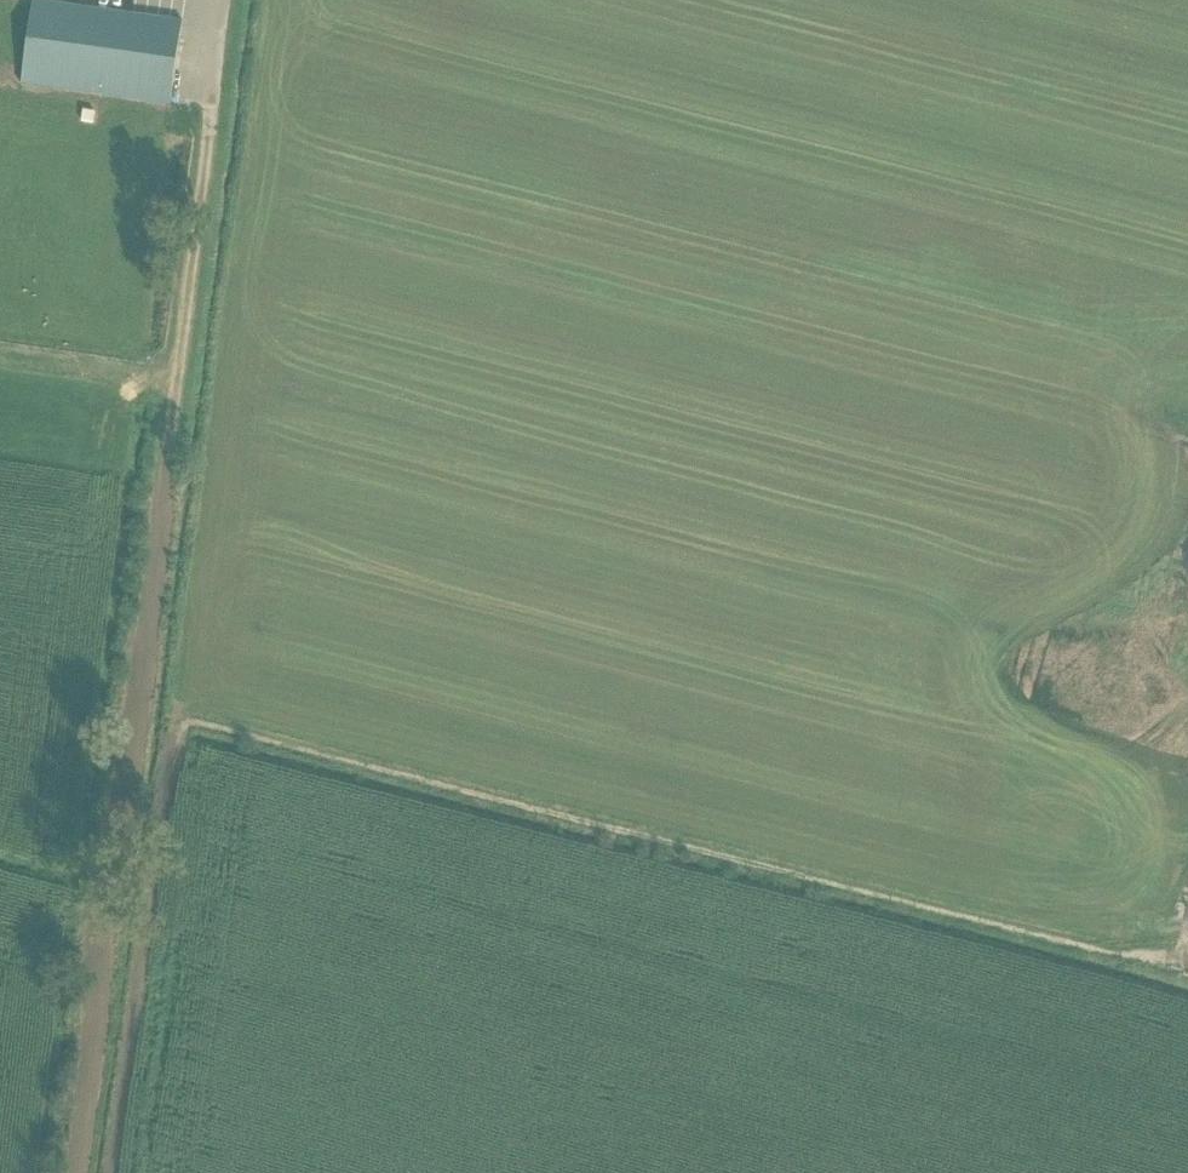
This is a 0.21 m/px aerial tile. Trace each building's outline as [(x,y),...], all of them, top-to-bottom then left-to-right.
[(22,85),(146,102),(170,105),(182,23),(33,2),(22,85)]
